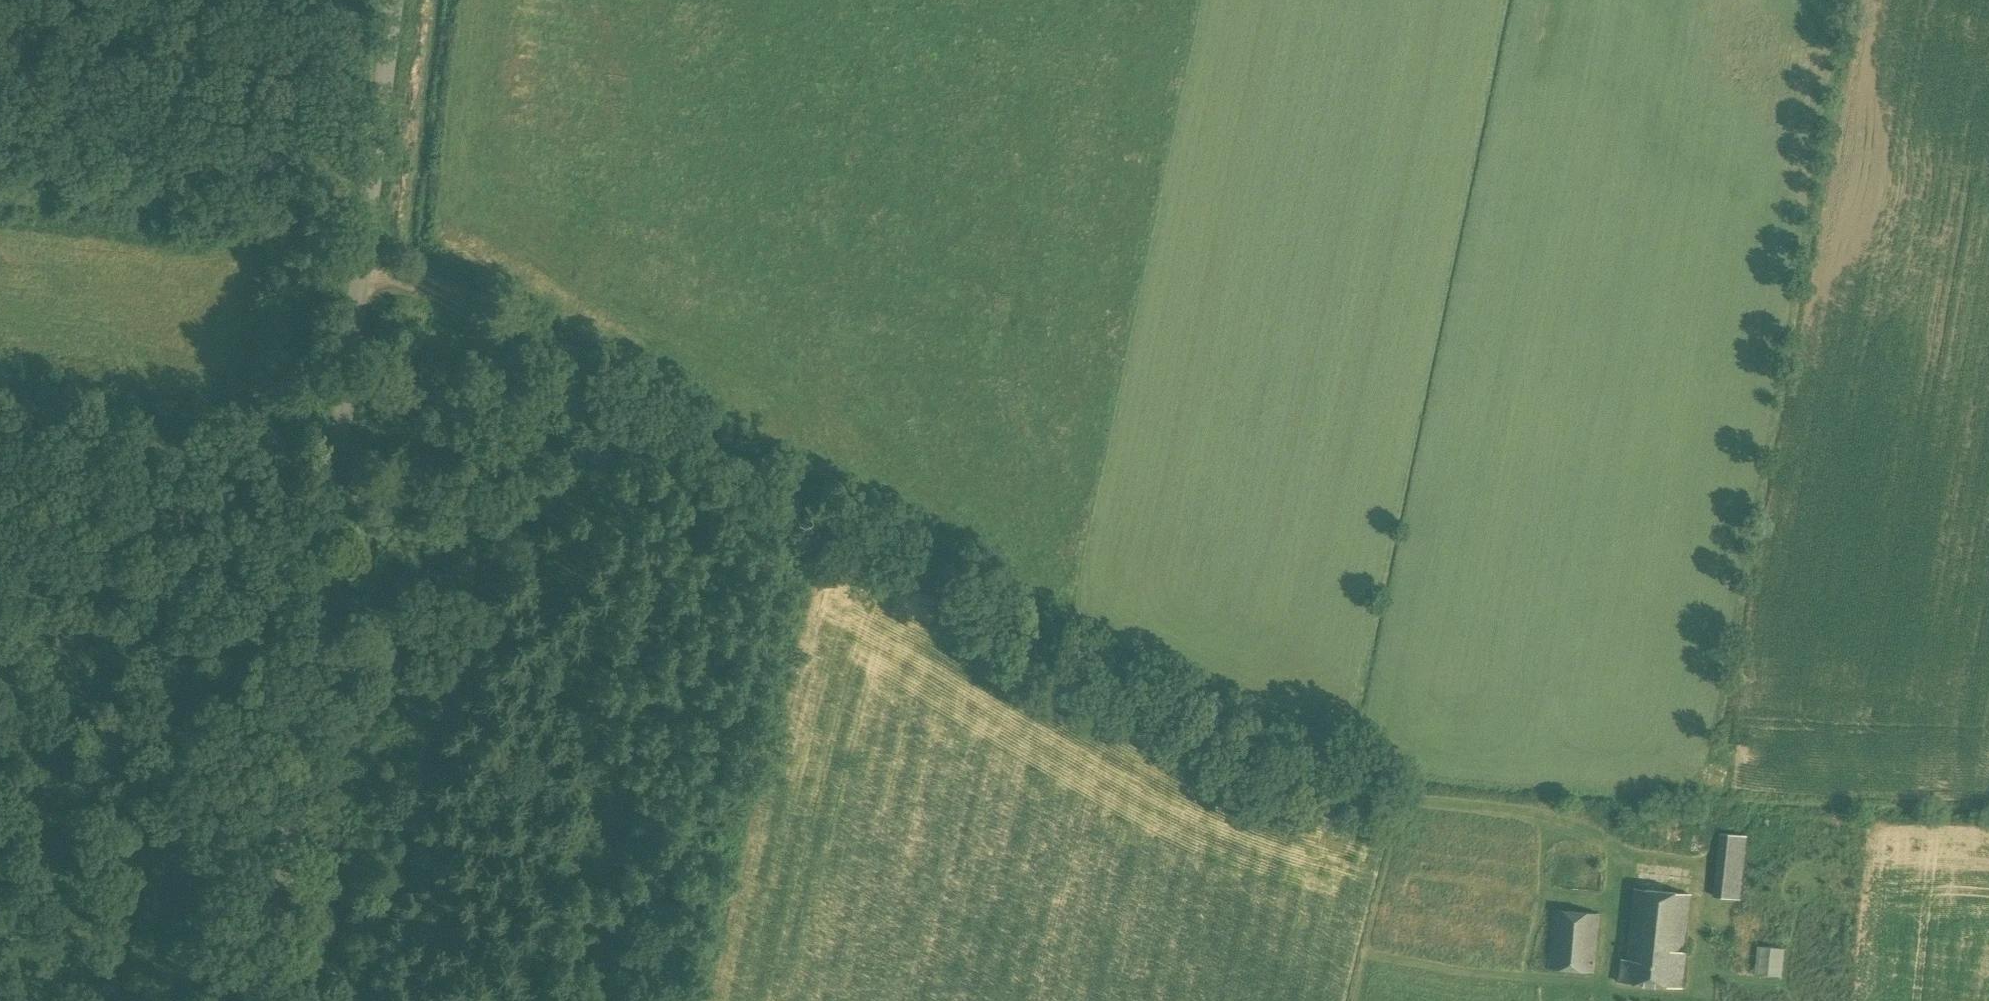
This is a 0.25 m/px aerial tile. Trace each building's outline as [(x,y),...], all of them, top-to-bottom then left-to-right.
[(1739,897),(1742,867),(1746,836),(1721,833),(1717,865),(1714,895),(1739,897)] [(1682,987),(1685,952),(1683,952),(1690,894),(1634,888),(1626,959),(1621,958),(1619,981),(1682,987)] [(1595,972),(1600,913),(1552,909),(1547,968),(1595,972)] [(1757,972),(1785,972),(1785,944),(1757,943),(1757,972)]
